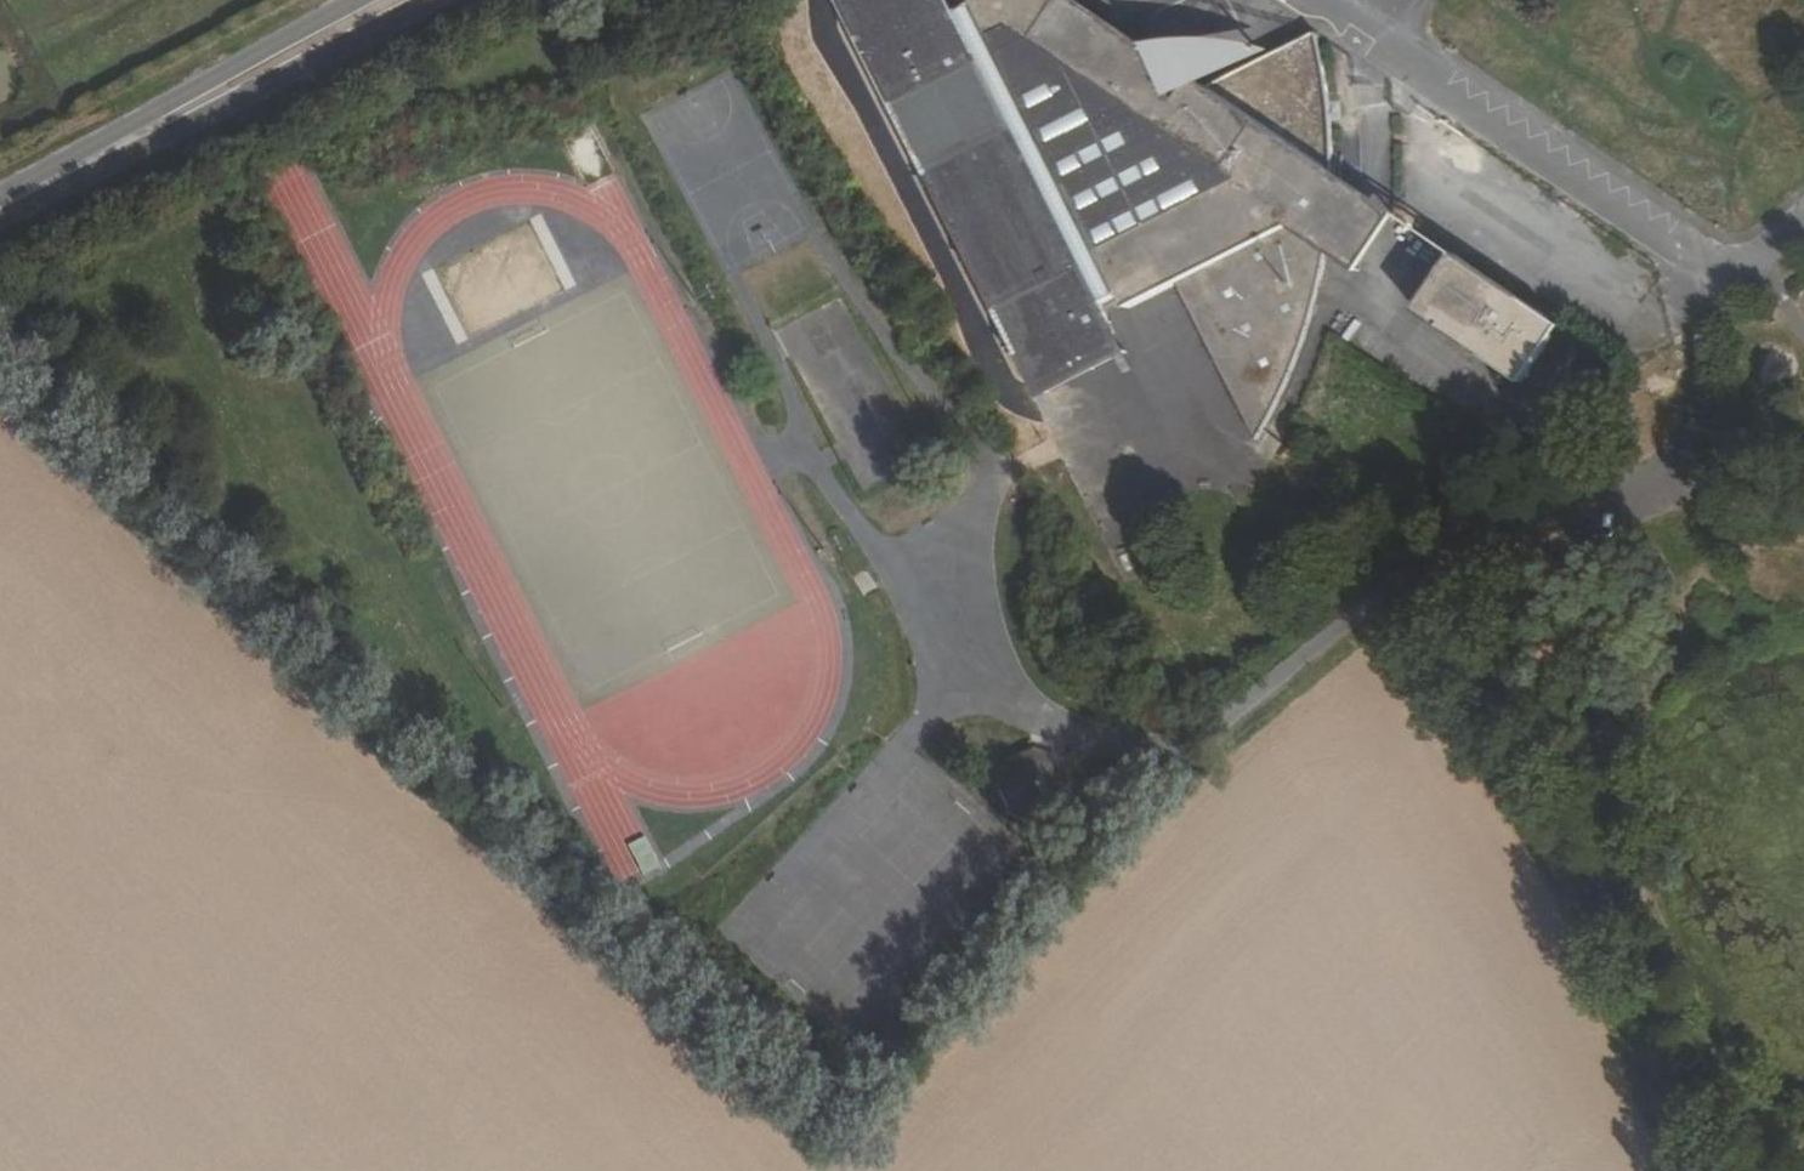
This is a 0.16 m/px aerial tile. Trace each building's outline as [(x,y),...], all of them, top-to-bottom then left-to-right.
[(1332,167),(1327,100),(1318,45),(1282,60),(1220,30),(1146,42),(1082,0),(977,0),(981,10),(967,17),(959,0),(859,0),(857,1),(1060,398),(1144,360),(1118,304),(1134,297),(1142,317),(1178,302),(1265,439),(1273,423),(1284,399),(1295,376),(1304,351),(1312,327),(1320,302),(1326,277),(1332,253),(1538,391),(1578,335),(1332,167)] [(1000,792),(1011,816),(1036,824),(1059,814),(1069,789),(1058,765),(1032,755),(1009,767),(1000,792)] [(638,873),(657,863),(641,832),(621,842),(638,873)]
